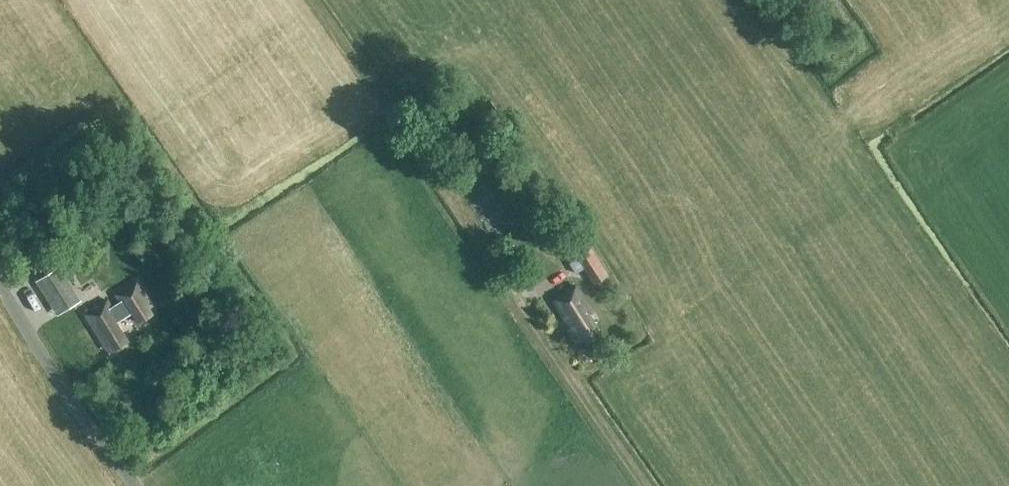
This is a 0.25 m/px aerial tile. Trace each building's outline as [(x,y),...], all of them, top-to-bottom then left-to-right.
[(594,285),(608,276),(589,246),(575,256),(577,258),(570,263),(576,273),(583,269),(594,285)] [(34,282),(49,306),(55,317),(80,301),(58,267),(34,282)] [(119,303),(112,308),(107,300),(85,314),(106,347),(109,344),(113,351),(127,342),(115,323),(119,320),(130,312),(139,325),(154,315),(155,305),(137,279),(113,296),(119,303)] [(587,343),(601,334),(589,315),(593,313),(575,285),(552,300),(570,327),(567,329),(577,344),(584,339),(587,343)]
